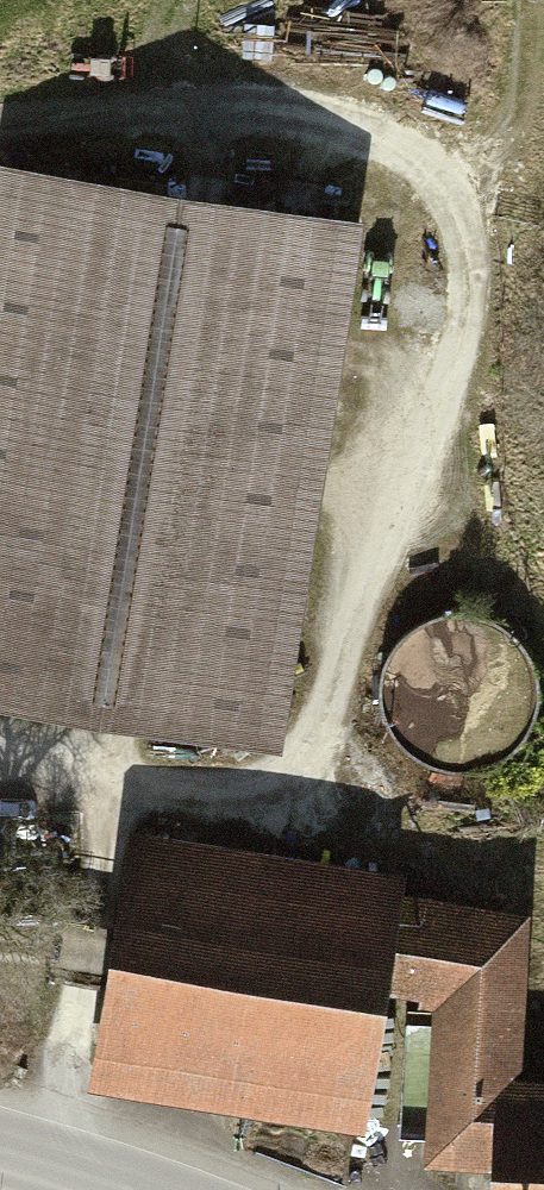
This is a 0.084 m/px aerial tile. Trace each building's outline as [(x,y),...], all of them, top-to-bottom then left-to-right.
[(0,180),(0,714),(282,757),(366,219),(3,163),(0,180)] [(529,724),(537,694),(533,664),(519,638),(494,619),(465,611),(435,615),(408,629),(390,653),(382,682),(385,713),(400,739),(424,758),(453,766),(484,762),(510,747),(529,724)] [(520,1078),(530,913),(402,892),(404,876),(127,832),(85,1089),(364,1133),(386,995),(432,1002),(421,1167),(489,1169),(488,1189),(543,1189),(543,1079),(520,1078)]
